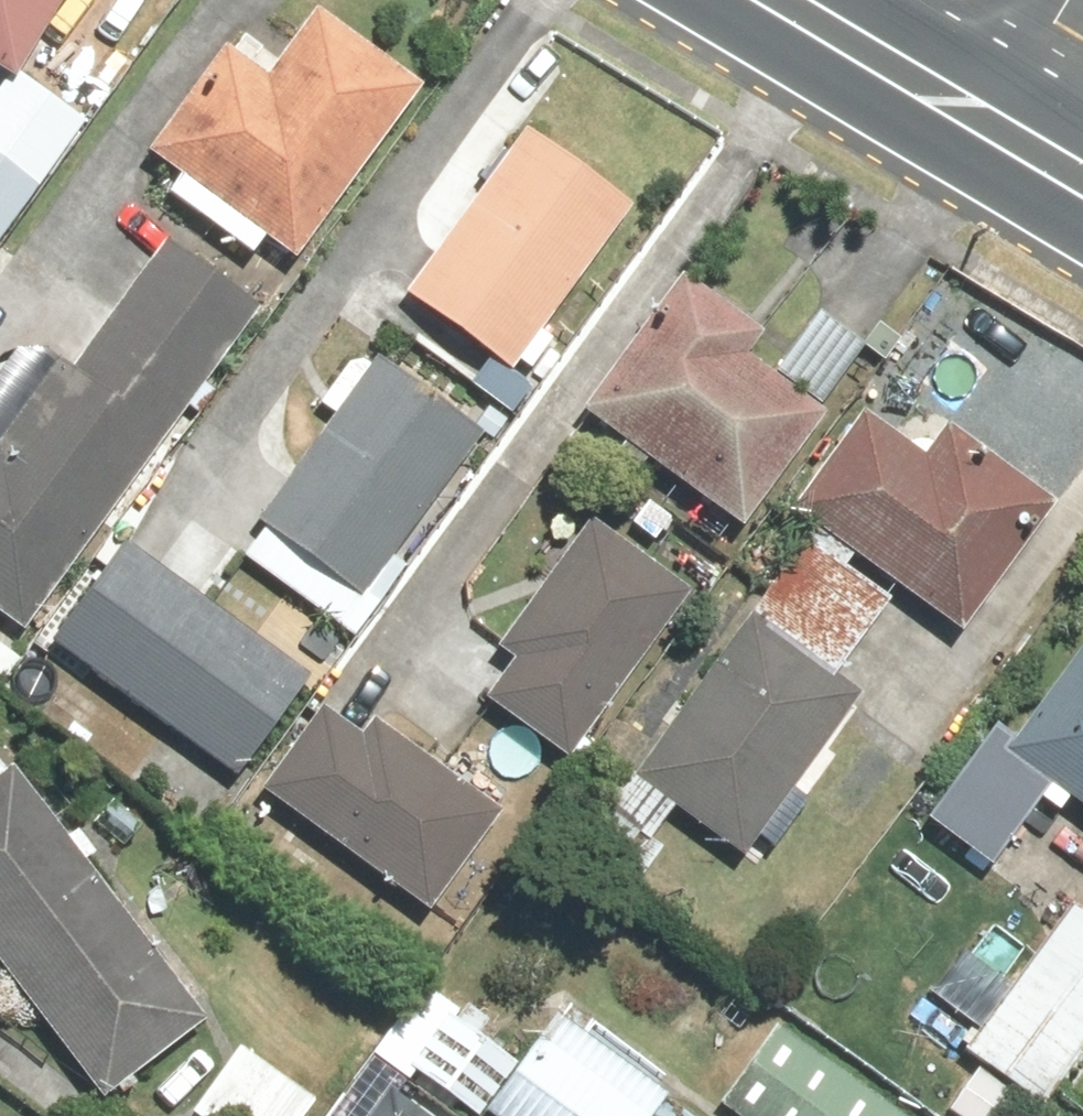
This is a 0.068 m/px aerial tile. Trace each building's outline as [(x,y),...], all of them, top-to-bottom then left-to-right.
[(10,81),(60,2),(57,0),(0,0),(0,74),(10,81)] [(295,262),(419,90),(310,11),(277,57),(248,36),(237,51),(227,45),(200,82),(213,91),(190,122),(177,112),(145,155),(177,178),(168,191),(256,254),(265,241),(295,262)] [(83,119),(22,76),(2,105),(0,103),(0,237),(83,119)] [(632,205),(526,128),(406,295),(499,362),(477,391),(510,415),(531,386),(526,382),(555,341),(541,331),(632,205)] [(181,408),(195,419),(217,389),(202,378),(252,308),(163,245),(68,379),(51,367),(0,438),(0,615),(23,631),(181,408)] [(773,376),(743,353),(759,331),(684,274),(580,410),(620,441),(606,459),(637,483),(650,465),(733,529),(822,413),(811,405),(854,348),(817,319),(773,376)] [(318,403),(334,414),(255,526),(327,577),(303,611),(351,645),(404,570),(391,561),(452,474),(468,485),(495,447),(378,363),(371,372),(350,357),(318,403)] [(913,458),(858,419),(793,509),(956,627),(1047,500),(939,422),(913,458)] [(564,761),(684,593),(583,521),(494,646),(514,660),(483,703),(564,761)] [(748,858),(864,696),(838,677),(893,601),(804,538),(584,847),(633,882),(683,812),(748,858)] [(122,546),(51,643),(234,776),(304,679),(122,546)] [(919,820),(1001,874),(1052,798),(1082,819),(1082,626),(1012,732),(989,716),(919,820)] [(319,705),(257,789),(425,913),(500,811),(377,720),(364,737),(319,705)] [(98,1099),(199,1022),(156,966),(169,956),(134,910),(129,914),(88,860),(94,855),(75,830),(62,840),(8,769),(0,775),(0,972),(98,1099)] [(1082,1047),(1082,918),(1069,907),(964,1047),(1040,1105),(1082,1047)] [(516,1064),(476,1036),(490,1017),(464,999),(450,1018),(446,1014),(407,1069),(473,1115),(479,1115),(481,1113),(516,1064)] [(551,1016),(516,1064),(481,1113),(485,1115),(648,1115),(663,1095),(551,1016)] [(770,1020),(712,1106),(726,1115),(911,1115),(770,1020)] [(239,1047),(191,1115),(192,1115),(306,1115),(316,1101),(239,1047)] [(387,1088),(366,1115),(424,1115),(387,1088)]
